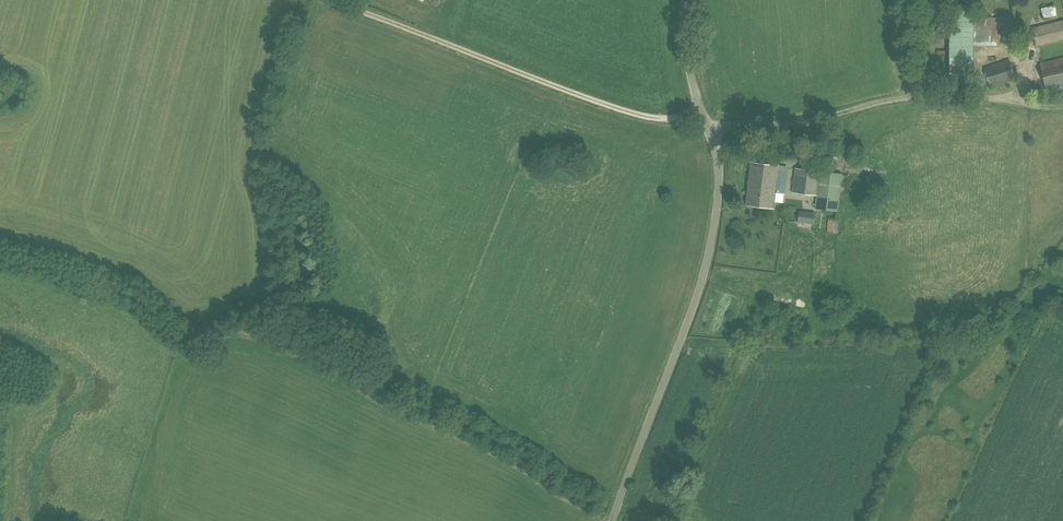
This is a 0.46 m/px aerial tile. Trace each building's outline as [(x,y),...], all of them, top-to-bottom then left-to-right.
[(1042,9),(1044,19),(1057,16),(1055,5),(1042,9)] [(1037,46),(1062,39),(1062,21),(1032,29),(1037,46)] [(984,68),(991,88),(1016,79),(1009,59),(984,68)] [(1047,90),(1062,87),(1062,59),(1041,63),(1047,90)] [(818,150),(817,157),(827,158),(828,151),(818,150)] [(751,162),(746,205),(774,208),(775,200),(784,201),(787,167),(778,166),(778,165),(751,162)] [(796,168),(793,192),(817,195),(815,208),(838,211),(842,173),(796,168)] [(799,211),(799,222),(814,224),(815,213),(799,211)] [(828,218),(827,232),(838,232),(839,219),(828,218)]
